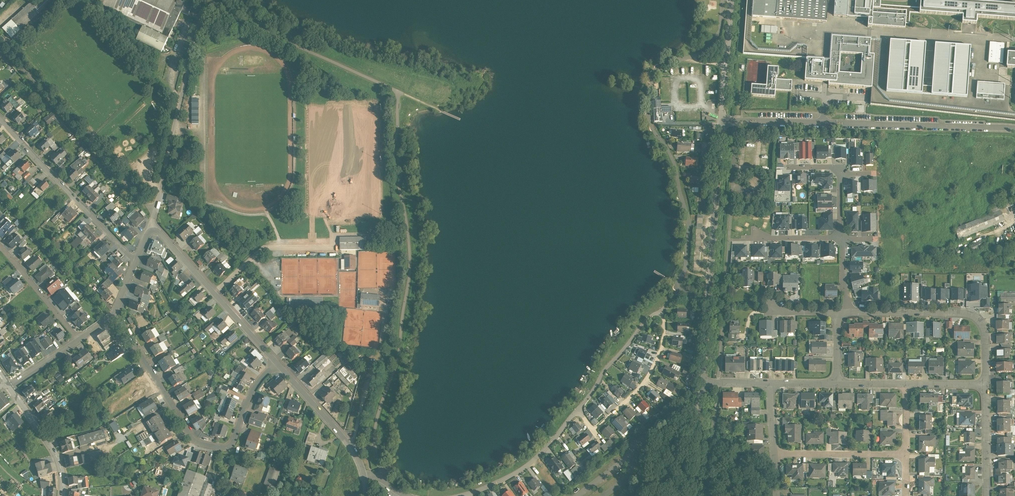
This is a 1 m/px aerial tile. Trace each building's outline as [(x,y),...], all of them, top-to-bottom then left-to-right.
[(3,28),(11,38),(45,8),(53,0),(43,0),(35,7),(31,3),(3,28)] [(92,0),(99,3),(98,3),(99,4),(99,3),(106,6),(105,7),(106,7),(113,10),(117,12),(123,0),(92,0)] [(168,39),(172,30),(181,12),(185,3),(178,0),(123,0),(117,12),(113,10),(111,12),(143,27),(168,39)] [(776,18),(777,0),(753,0),(752,17),(776,18)] [(776,18),(826,22),(828,0),(777,0),(776,18)] [(834,16),(847,17),(848,0),(835,0),(834,16)] [(847,17),(868,18),(868,20),(872,20),(872,13),(872,9),(873,0),(848,0),(847,17)] [(872,9),(880,9),(881,0),(873,0),(872,9)] [(919,13),(962,17),(977,17),(1014,20),(1014,5),(972,2),(972,0),(971,0),(969,0),(968,2),(945,0),(920,0),(920,8),(919,13)] [(192,7),(185,3),(181,12),(188,15),(192,7)] [(910,13),(919,13),(920,8),(881,5),(880,9),(906,11),(905,23),(909,24),(910,13)] [(45,8),(11,38),(14,41),(48,11),(45,8)] [(906,15),(872,13),(872,20),(871,26),(905,28),(906,15)] [(168,39),(143,27),(136,41),(161,53),(168,39)] [(867,39),(832,37),(830,62),(840,63),(841,53),(862,55),(869,55),(870,39),(867,39)] [(902,92),(906,41),(891,40),(887,91),(902,92)] [(910,42),(906,41),(902,92),(906,93),(910,42)] [(926,43),(910,42),(906,93),(922,94),(922,87),(926,43)] [(988,62),(1004,63),(1005,43),(989,42),(988,62)] [(951,45),(936,44),(933,88),(932,95),(948,96),(951,45)] [(971,46),(955,45),(952,96),(968,97),(971,46)] [(840,63),(830,62),(829,73),(829,82),(828,85),(863,87),(871,88),(874,55),(869,55),(862,55),(860,75),(839,73),(840,63)] [(824,61),(806,59),(805,81),(822,82),(823,72),(824,61)] [(778,69),(767,68),(766,86),(766,91),(775,92),(775,90),(776,80),(776,77),(777,78),(778,69)] [(792,81),(776,80),(775,90),(791,91),(792,81)] [(1006,86),(978,83),(977,98),(1004,100),(1006,86)] [(766,91),(766,86),(752,85),(751,96),(775,98),(775,92),(766,91)] [(16,103),(11,98),(7,102),(9,104),(10,103),(14,106),(16,103)] [(14,106),(10,103),(9,104),(7,102),(1,107),(7,113),(12,107),(14,106)] [(658,113),(658,108),(654,109),(655,122),(659,122),(659,118),(662,118),(662,113),(661,113),(658,113)] [(25,120),(18,113),(12,119),(18,124),(20,122),(22,123),(25,120)] [(55,119),(51,115),(45,120),(48,124),(55,119)] [(35,129),(32,126),(25,132),(31,138),(35,134),(37,135),(39,133),(35,129)] [(683,130),(672,129),(671,137),(682,138),(683,130)] [(44,141),(38,146),(44,152),(49,147),(50,146),(46,143),(44,141)] [(691,144),(683,143),(682,143),(681,143),(680,151),(691,152),(691,151),(691,145),(691,144)] [(824,150),(824,148),(817,148),(817,159),(822,159),(825,159),(826,158),(827,158),(827,150),(824,150)] [(845,159),(845,149),(843,149),(839,149),(835,149),(835,154),(835,159),(845,159)] [(86,150),(78,156),(80,159),(89,152),(86,150)] [(20,158),(14,151),(10,155),(8,154),(6,156),(11,161),(13,164),(14,164),(20,158)] [(59,155),(57,153),(50,159),(56,165),(56,164),(60,161),(62,159),(59,155)] [(698,159),(686,158),(685,166),(697,166),(698,159)] [(80,159),(70,167),(73,170),(76,174),(79,170),(85,165),(80,159)] [(30,168),(24,162),(18,167),(21,170),(24,173),(30,168)] [(18,167),(13,172),(20,180),(22,178),(17,173),(21,170),(18,167)] [(76,174),(73,170),(67,176),(72,182),(78,176),(76,174)] [(94,181),(88,175),(84,179),(90,185),(94,181)] [(806,184),(806,175),(795,175),(795,184),(806,184)] [(830,175),(829,175),(812,175),(812,177),(812,183),(812,184),(813,184),(818,184),(822,186),(822,187),(830,187),(832,187),(832,176),(831,176),(831,175),(830,175)] [(789,181),(789,176),(788,176),(782,177),(779,177),(779,180),(779,184),(778,184),(778,191),(789,191),(789,181)] [(37,184),(32,179),(28,184),(33,189),(37,184)] [(44,181),(41,183),(40,182),(38,185),(39,186),(33,192),(35,194),(36,194),(39,197),(49,187),(44,181)] [(873,182),(873,181),(864,182),(864,192),(873,191),(873,182)] [(857,184),(857,183),(848,183),(847,183),(847,195),(852,195),(852,193),(857,193),(857,184)] [(100,190),(104,194),(109,190),(103,185),(98,188),(100,190)] [(94,192),(88,186),(83,192),(88,197),(94,192)] [(94,192),(88,197),(93,203),(99,197),(96,194),(94,192)] [(178,197),(167,195),(166,201),(170,202),(170,201),(176,203),(178,197)] [(176,203),(170,201),(170,202),(169,206),(171,207),(169,214),(173,215),(172,217),(179,219),(182,204),(176,203)] [(109,205),(105,208),(110,214),(113,211),(117,208),(112,203),(109,205)] [(999,206),(989,210),(991,214),(1000,211),(999,206)] [(77,215),(69,208),(62,215),(61,215),(64,218),(69,223),(77,215)] [(127,217),(129,220),(137,213),(135,210),(127,217)] [(113,211),(110,214),(107,217),(112,223),(119,217),(116,214),(113,211)] [(991,214),(954,230),(958,240),(1005,221),(1000,211),(991,214)] [(144,220),(137,213),(129,220),(136,227),(144,220)] [(857,213),(847,213),(847,227),(852,227),(852,232),(858,232),(857,216),(857,213)] [(875,215),(864,216),(864,222),(864,224),(865,224),(865,225),(865,231),(865,232),(868,232),(872,232),(872,231),(875,231),(875,227),(875,215)] [(126,217),(122,221),(126,225),(130,221),(127,217),(126,217)] [(798,217),(798,219),(798,221),(798,230),(806,230),(806,221),(806,217),(798,217)] [(0,223),(0,237),(1,238),(7,231),(12,227),(4,220),(4,219),(0,223)] [(824,219),(821,219),(821,224),(819,224),(819,230),(832,230),(832,219),(824,219)] [(93,232),(87,225),(81,231),(82,232),(85,236),(87,237),(93,232)] [(193,233),(187,225),(178,233),(184,241),(193,233)] [(136,236),(130,229),(124,235),(131,241),(134,238),(136,236)] [(10,234),(8,236),(10,238),(14,234),(16,232),(14,230),(10,234)] [(93,232),(87,237),(88,239),(93,243),(99,238),(93,232)] [(14,234),(10,238),(6,242),(12,249),(18,243),(20,241),(20,240),(14,234)] [(202,243),(198,238),(191,244),(197,251),(204,245),(202,243)] [(363,250),(362,238),(341,238),(341,250),(363,250)] [(88,239),(86,240),(85,239),(83,241),(87,246),(89,247),(93,243),(88,239)] [(981,240),(970,246),(973,251),(984,246),(981,240)] [(20,245),(18,247),(21,249),(27,244),(24,241),(20,245)] [(79,245),(75,249),(80,253),(87,246),(83,241),(82,242),(79,245)] [(153,246),(151,252),(162,256),(164,252),(165,249),(161,248),(162,246),(158,245),(159,243),(155,241),(153,246)] [(61,246),(57,242),(53,246),(57,250),(61,246)] [(110,249),(103,242),(94,250),(93,251),(94,252),(95,251),(96,251),(101,256),(100,257),(101,257),(105,254),(110,249)] [(746,253),(746,246),(735,246),(735,252),(735,257),(736,257),(741,257),(746,257),(746,253)] [(764,246),(753,246),(753,257),(759,257),(763,257),(764,257),(764,252),(764,246)] [(781,246),(770,246),(770,247),(770,250),(770,254),(770,256),(770,258),(775,258),(781,258),(781,253),(781,246)] [(798,246),(791,246),(788,246),(788,256),(791,256),(798,256),(798,255),(798,246)] [(817,246),(805,246),(805,252),(805,258),(806,258),(817,258),(817,250),(817,246)] [(830,247),(829,246),(820,246),(820,250),(820,257),(832,257),(832,255),(833,255),(834,253),(834,252),(834,251),(834,247),(830,247)] [(869,248),(869,247),(859,247),(859,248),(852,248),(852,257),(872,257),(872,248),(869,248)] [(25,248),(18,254),(23,260),(30,254),(25,248)] [(215,258),(210,252),(204,258),(209,264),(215,258)] [(114,254),(108,259),(112,263),(117,258),(114,254)] [(355,256),(345,256),(346,270),(355,270),(355,256)] [(41,263),(36,257),(33,260),(27,265),(31,271),(41,263)] [(123,264),(117,258),(112,263),(114,265),(117,269),(123,264)] [(161,263),(150,258),(147,266),(157,270),(159,267),(161,263)] [(182,268),(175,261),(169,266),(173,270),(171,272),(174,275),(177,272),(182,268)] [(46,265),(39,270),(41,273),(47,268),(48,267),(46,265)] [(114,265),(109,270),(110,271),(107,273),(110,277),(114,280),(115,281),(122,274),(117,269),(114,265)] [(221,265),(215,270),(220,276),(227,271),(221,265)] [(165,270),(159,267),(157,270),(155,274),(156,274),(157,275),(160,281),(165,270)] [(47,268),(41,273),(35,277),(40,283),(48,277),(52,274),(52,273),(47,268)] [(752,271),(743,271),(743,287),(752,288),(752,282),(753,282),(753,273),(752,273),(752,271)] [(153,276),(144,272),(141,280),(150,284),(152,280),(153,276)] [(775,275),(771,275),(770,276),(768,276),(768,287),(774,287),(774,285),(777,285),(777,283),(777,276),(776,276),(775,275)] [(852,279),(851,279),(854,291),(858,289),(857,286),(864,284),(862,276),(859,277),(852,279)] [(9,277),(2,283),(6,288),(8,287),(7,287),(13,282),(9,277)] [(55,279),(47,286),(49,289),(48,290),(50,293),(51,292),(58,286),(60,285),(55,279)] [(13,282),(7,287),(8,287),(9,288),(9,292),(12,292),(14,294),(22,287),(20,284),(18,284),(18,282),(16,280),(13,282)] [(185,284),(181,288),(184,291),(187,294),(195,286),(190,280),(185,284)] [(239,288),(237,285),(236,286),(231,291),(236,297),(243,291),(239,288)] [(918,285),(904,285),(904,301),(909,301),(913,301),(918,301),(918,285)] [(984,287),(983,287),(981,287),(981,286),(981,285),(980,285),(980,286),(970,286),(969,286),(970,291),(969,291),(969,292),(970,292),(976,292),(976,297),(970,297),(969,297),(969,298),(970,298),(970,301),(969,301),(969,302),(970,302),(979,302),(979,301),(981,300),(981,299),(983,299),(987,299),(987,288),(986,288),(984,288),(984,287)] [(58,286),(51,292),(53,295),(57,291),(60,289),(58,286)] [(146,290),(138,287),(135,294),(140,296),(139,297),(142,299),(144,294),(146,290)] [(834,288),(825,288),(825,297),(829,297),(829,299),(833,299),(833,297),(836,297),(836,292),(837,292),(837,289),(836,289),(836,288),(834,288)] [(858,289),(854,291),(856,298),(862,298),(862,292),(862,288),(858,289)] [(59,293),(52,299),(58,305),(70,295),(65,289),(64,289),(59,293)] [(104,293),(101,295),(102,297),(104,298),(106,301),(112,295),(107,290),(104,293)] [(877,290),(869,290),(869,292),(862,292),(862,298),(862,301),(877,301),(877,300),(877,294),(877,290)] [(926,290),(925,290),(925,297),(925,300),(927,300),(927,301),(930,301),(930,300),(935,300),(935,290),(926,290)] [(945,290),(935,290),(935,300),(940,300),(940,301),(943,301),(943,300),(945,300),(945,301),(945,299),(945,291),(945,290)] [(962,291),(958,291),(956,290),(954,290),(952,291),(952,301),(952,300),(957,300),(957,301),(961,301),(961,300),(962,300),(962,301),(963,301),(963,299),(963,291),(962,291)] [(205,297),(199,291),(192,297),(198,303),(205,297)] [(248,295),(240,302),(247,309),(257,300),(251,293),(248,295)] [(380,296),(362,294),(361,303),(379,305),(380,296)] [(1001,294),(1001,302),(1014,302),(1014,294),(1001,294)] [(70,295),(58,305),(63,312),(70,306),(75,302),(74,301),(70,295)] [(198,303),(192,297),(190,300),(195,305),(198,303)] [(70,306),(71,308),(77,303),(79,302),(76,300),(74,301),(75,302),(70,306)] [(140,304),(132,301),(129,307),(137,311),(139,307),(140,305),(140,304)] [(71,308),(71,309),(74,314),(81,308),(77,303),(71,308)] [(1011,305),(999,305),(999,313),(999,316),(1006,316),(1009,315),(1009,310),(1011,310),(1011,305)] [(216,313),(211,307),(203,314),(209,320),(216,313)] [(266,313),(271,320),(276,316),(274,313),(277,311),(274,307),(266,313)] [(265,317),(258,309),(251,314),(259,323),(265,317)] [(78,312),(71,318),(73,321),(73,322),(76,325),(79,328),(86,322),(84,319),(86,317),(83,313),(81,315),(78,312)] [(43,313),(36,319),(38,321),(45,316),(43,313)] [(45,316),(38,321),(40,324),(42,324),(44,327),(48,324),(52,320),(48,315),(47,316),(45,316)] [(227,326),(221,319),(215,325),(221,332),(227,326)] [(276,328),(270,321),(263,327),(265,329),(266,329),(270,333),(276,328)] [(211,322),(204,329),(207,332),(214,326),(211,322)] [(739,322),(730,322),(730,332),(728,332),(728,339),(736,339),(736,334),(739,334),(739,322)] [(772,336),(772,331),(772,322),(760,322),(760,336),(772,336)] [(826,323),(809,323),(809,331),(813,331),(813,335),(819,335),(826,335),(826,323)] [(923,323),(906,323),(906,325),(906,330),(906,333),(914,333),(914,338),(923,338),(923,323)] [(933,329),(926,329),(926,338),(941,338),(941,324),(933,324),(933,323),(933,329)] [(863,324),(857,324),(857,326),(849,326),(849,332),(849,335),(854,335),(854,337),(862,337),(862,328),(863,324)] [(877,324),(869,324),(869,328),(869,338),(878,338),(878,335),(883,335),(883,328),(883,326),(877,326),(877,324)] [(903,325),(903,324),(889,324),(889,331),(889,336),(896,336),(896,339),(903,339),(903,330),(903,325)] [(969,327),(954,327),(954,339),(969,339),(969,327)] [(65,337),(59,329),(54,333),(53,333),(57,339),(59,341),(65,337)] [(52,331),(49,333),(54,341),(57,339),(53,333),(54,333),(52,331)] [(106,331),(96,338),(103,348),(105,346),(106,347),(109,345),(115,341),(111,336),(110,337),(106,331)] [(155,339),(150,331),(143,336),(147,344),(155,339)] [(237,338),(232,332),(226,338),(225,338),(228,341),(231,344),(237,338)] [(287,342),(282,335),(275,341),(281,348),(287,342)] [(652,338),(643,336),(642,342),(650,344),(652,338)] [(1008,336),(997,336),(997,344),(1003,344),(1008,344),(1008,336)] [(225,337),(220,342),(223,345),(228,341),(225,338),(226,338),(225,337)] [(53,345),(48,338),(41,343),(42,344),(46,350),(53,345)] [(682,339),(673,338),(672,345),(681,346),(682,339)] [(35,340),(35,339),(34,339),(31,341),(32,343),(33,343),(35,346),(36,346),(36,347),(37,347),(39,345),(35,340)] [(35,346),(33,343),(32,343),(27,347),(31,353),(34,357),(36,355),(37,355),(39,354),(39,353),(40,352),(38,349),(37,349),(36,348),(37,347),(36,347),(36,346),(35,346)] [(815,343),(812,343),(812,344),(812,354),(826,354),(826,344),(815,343)] [(161,349),(158,345),(151,349),(155,357),(163,353),(161,349)] [(973,345),(964,345),(958,345),(958,346),(958,350),(959,350),(959,356),(973,356),(973,345)] [(120,347),(107,355),(111,362),(124,354),(122,352),(123,352),(120,347)] [(296,351),(293,347),(286,353),(292,360),(299,354),(301,352),(298,349),(296,351)] [(29,355),(23,348),(20,350),(21,351),(22,351),(26,357),(29,355)] [(84,349),(79,353),(80,355),(73,360),(76,364),(78,362),(80,365),(83,363),(84,364),(91,358),(84,349)] [(647,353),(640,349),(640,350),(637,356),(644,360),(645,358),(646,355),(647,353)] [(26,357),(22,351),(21,351),(15,355),(23,365),(29,361),(26,357)] [(262,358),(255,351),(252,355),(254,357),(259,361),(262,358)] [(682,356),(672,353),(670,360),(680,363),(682,356)] [(863,355),(849,354),(848,360),(849,360),(849,367),(857,367),(857,363),(859,363),(859,359),(863,359),(863,355)] [(166,359),(159,363),(162,368),(173,361),(170,357),(166,359)] [(259,361),(254,357),(253,358),(248,363),(254,369),(261,363),(259,361)] [(13,362),(10,358),(3,363),(10,373),(17,368),(13,362)] [(744,359),(726,358),(726,372),(744,372),(744,359)] [(244,359),(240,363),(241,363),(247,367),(249,364),(244,359)] [(882,359),(870,359),(866,359),(866,366),(870,366),(870,373),(882,373),(882,359)] [(929,363),(929,368),(929,373),(942,373),(942,359),(937,359),(937,363),(929,363)] [(309,366),(303,360),(295,367),(301,373),(309,366)] [(173,361),(162,368),(165,373),(172,368),(176,366),(173,361)] [(794,361),(775,361),(775,362),(775,369),(775,372),(794,372),(794,369),(794,363),(794,361)] [(813,361),(809,361),(809,362),(809,371),(825,371),(825,361),(813,361)] [(358,377),(345,362),(338,369),(350,383),(358,377)] [(965,362),(958,362),(958,374),(974,374),(974,362),(965,362)] [(238,366),(237,369),(242,372),(244,373),(247,367),(241,363),(238,366)] [(641,366),(634,363),(630,370),(637,373),(641,366)] [(921,363),(909,363),(909,374),(921,374),(921,368),(921,363)] [(902,364),(889,364),(889,373),(902,373),(902,367),(902,364)] [(1007,364),(997,364),(997,372),(1012,372),(1012,365),(1012,364),(1007,364)] [(672,370),(667,368),(664,374),(673,379),(673,378),(676,372),(672,370)] [(123,375),(119,377),(120,378),(123,384),(133,377),(132,375),(132,373),(130,372),(129,370),(123,375)] [(319,370),(314,375),(314,376),(308,381),(313,387),(320,381),(318,380),(323,375),(319,370)] [(59,372),(54,376),(60,383),(65,380),(59,372)] [(121,372),(113,378),(116,381),(120,378),(119,377),(123,375),(121,372)] [(244,373),(242,372),(238,380),(245,384),(247,381),(248,381),(250,377),(244,373)] [(339,372),(337,374),(346,385),(349,383),(339,372)] [(336,374),(329,380),(337,389),(344,383),(336,374)] [(181,382),(177,375),(169,380),(174,387),(181,382)] [(634,380),(627,376),(623,382),(629,386),(634,380)] [(287,386),(280,378),(275,382),(272,385),(273,386),(272,388),(278,394),(287,386)] [(668,383),(661,379),(658,386),(665,389),(666,387),(668,383)] [(245,384),(238,380),(233,388),(235,389),(234,391),(237,393),(239,391),(241,392),(244,388),(243,388),(245,384)] [(273,380),(267,386),(270,390),(272,388),(273,386),(272,385),(275,382),(273,380)] [(145,393),(139,383),(126,390),(134,403),(135,402),(137,404),(144,400),(141,395),(145,393)] [(675,387),(668,383),(666,387),(673,391),(675,387)] [(617,386),(612,392),(618,398),(624,392),(617,386)] [(33,393),(29,387),(22,393),(27,398),(28,397),(29,398),(31,397),(30,396),(33,393)] [(326,387),(319,394),(322,396),(329,390),(326,387)] [(184,388),(175,394),(180,402),(189,396),(184,388)] [(335,396),(329,389),(329,390),(322,396),(322,397),(327,403),(328,402),(328,403),(330,403),(332,401),(333,399),(332,399),(335,396)] [(664,394),(675,401),(677,398),(671,394),(672,393),(667,390),(664,394)] [(659,396),(653,391),(648,397),(654,402),(659,396)] [(1,393),(0,394),(0,406),(2,409),(5,407),(6,406),(9,404),(1,393)] [(737,394),(723,394),(723,408),(728,408),(728,407),(737,407),(737,399),(737,394)] [(759,394),(745,394),(745,400),(745,405),(751,405),(751,409),(753,409),(759,409),(759,394)] [(795,395),(786,395),(783,395),(783,404),(787,404),(787,409),(794,410),(794,404),(795,404),(796,400),(799,400),(799,394),(795,394),(795,395)] [(814,394),(802,394),(802,400),(801,408),(814,408),(814,394)] [(843,395),(839,395),(839,403),(838,409),(851,409),(851,402),(851,394),(843,394),(843,395)] [(870,395),(857,394),(857,404),(861,404),(861,411),(869,411),(869,403),(870,395)] [(832,395),(820,395),(820,402),(825,402),(825,407),(832,407),(832,401),(832,395)] [(896,395),(880,395),(880,399),(880,406),(887,406),(887,407),(896,407),(896,395)] [(270,399),(261,396),(258,404),(257,405),(264,407),(267,408),(270,399)] [(615,402),(609,396),(607,398),(612,404),(615,402)] [(972,396),(957,396),(957,397),(957,405),(966,405),(966,407),(972,407),(972,396)] [(227,398),(225,401),(225,402),(227,402),(225,408),(234,411),(237,402),(227,398)] [(607,398),(606,398),(601,402),(607,409),(612,404),(607,398)] [(157,409),(152,400),(150,400),(144,404),(140,407),(146,416),(150,414),(151,414),(156,411),(157,409)] [(41,401),(33,407),(37,412),(39,410),(45,405),(41,401)] [(301,405),(291,401),(288,410),(298,413),(301,405)] [(649,407),(643,401),(638,406),(642,411),(643,412),(649,407)] [(198,410),(193,402),(183,407),(189,416),(198,410)] [(264,407),(257,405),(258,404),(257,404),(255,411),(261,413),(262,413),(264,407)] [(588,409),(592,413),(598,408),(594,404),(588,409)] [(234,411),(225,408),(223,413),(221,412),(220,416),(230,420),(234,411)] [(603,413),(598,408),(592,413),(597,419),(603,413)] [(636,415),(629,408),(624,413),(630,420),(636,415)] [(48,411),(41,417),(46,422),(53,417),(51,414),(48,411)] [(6,422),(12,417),(9,412),(2,417),(6,422)] [(639,413),(636,415),(645,425),(647,422),(645,419),(641,416),(639,413)] [(23,423),(16,414),(12,417),(6,422),(13,431),(23,423)] [(889,414),(880,414),(880,422),(887,422),(887,426),(896,426),(896,414),(889,414)] [(964,414),(960,414),(960,425),(974,425),(975,414),(964,414)] [(260,417),(253,415),(249,424),(261,428),(264,419),(260,417)] [(159,416),(147,423),(150,428),(154,434),(166,427),(159,416)] [(201,420),(199,417),(191,422),(196,430),(200,428),(200,427),(204,425),(203,424),(205,423),(203,419),(201,420)] [(300,422),(289,419),(287,427),(295,430),(297,430),(297,428),(300,422)] [(619,420),(614,425),(621,432),(626,427),(619,420)] [(119,430),(114,422),(109,425),(114,433),(119,430)] [(582,429),(578,423),(572,428),(576,434),(582,429)] [(228,427),(216,424),(215,428),(213,435),(213,436),(217,438),(218,437),(217,437),(218,435),(220,436),(225,438),(225,437),(226,432),(227,432),(226,431),(228,428),(228,427)] [(753,426),(748,426),(748,427),(748,440),(754,441),(762,441),(762,426),(753,426)] [(790,426),(785,426),(785,434),(788,434),(788,443),(800,443),(800,426),(790,426)] [(166,427),(154,434),(160,445),(172,438),(166,427)] [(608,427),(602,432),(608,439),(614,433),(608,427)] [(626,427),(621,432),(623,435),(629,430),(626,427)] [(846,433),(830,433),(830,429),(826,429),(826,437),(830,437),(829,445),(846,445),(846,433)] [(103,430),(91,434),(80,438),(79,437),(78,438),(80,446),(81,446),(106,438),(103,430)] [(261,433),(252,430),(250,436),(259,439),(259,438),(261,433)] [(149,437),(145,432),(140,435),(143,441),(149,437)] [(868,432),(856,432),(856,442),(859,442),(859,443),(866,443),(866,442),(869,442),(869,436),(869,432),(868,432)] [(887,432),(882,432),(882,433),(882,443),(890,443),(890,445),(895,445),(895,432),(887,432)] [(814,435),(806,435),(806,441),(806,444),(815,444),(818,444),(823,444),(823,433),(814,433),(814,435)] [(975,433),(965,433),(965,443),(969,443),(974,443),(975,433)] [(581,438),(578,440),(582,446),(590,439),(586,434),(581,438)] [(250,436),(246,448),(255,451),(259,439),(259,438),(259,439),(250,436)] [(308,436),(304,447),(311,449),(312,447),(315,439),(308,436)] [(149,437),(143,441),(146,447),(152,443),(149,437)] [(606,451),(615,443),(610,438),(601,447),(606,451)] [(930,438),(920,438),(920,452),(925,452),(925,446),(935,446),(935,438),(930,438)] [(67,441),(67,442),(65,443),(64,442),(60,443),(63,453),(72,450),(70,442),(69,441),(67,441)] [(177,442),(165,449),(169,455),(176,451),(181,448),(177,442)] [(596,442),(589,448),(590,450),(590,451),(591,451),(592,453),(600,447),(596,442)] [(1011,445),(998,445),(998,456),(1013,456),(1013,445),(1011,445)] [(312,447),(311,449),(307,459),(315,462),(315,461),(319,462),(319,463),(324,465),(329,451),(322,448),(321,450),(312,447)] [(752,447),(749,447),(749,452),(753,452),(753,462),(763,462),(763,447),(762,447),(752,447)] [(975,450),(966,450),(966,455),(959,454),(959,461),(974,462),(974,458),(974,456),(975,450)] [(102,451),(87,454),(87,455),(89,460),(103,457),(102,451)] [(258,457),(261,458),(261,460),(266,461),(267,453),(259,451),(258,457)] [(209,457),(197,453),(196,455),(193,462),(193,463),(206,467),(206,465),(209,457)] [(574,461),(568,454),(563,458),(570,468),(574,465),(572,462),(574,461)] [(87,455),(78,456),(79,462),(80,465),(89,463),(89,460),(87,455)] [(174,463),(186,468),(188,461),(189,458),(186,457),(180,455),(179,459),(176,458),(174,463)] [(72,457),(64,459),(66,468),(74,466),(73,463),(72,457)] [(928,458),(926,458),(926,460),(920,460),(919,473),(928,473),(928,467),(934,467),(934,458),(928,458)] [(555,459),(549,464),(550,466),(553,470),(556,473),(562,468),(560,465),(558,462),(558,463),(555,459)] [(1005,462),(999,462),(999,469),(999,470),(1006,470),(1012,470),(1012,462),(1005,462)] [(43,463),(36,465),(37,471),(39,470),(41,477),(47,476),(47,475),(45,466),(44,466),(43,463)] [(54,464),(45,466),(47,475),(57,473),(54,464)] [(847,464),(834,464),(834,473),(839,473),(838,477),(847,477),(847,469),(847,464)] [(866,464),(853,464),(853,476),(866,476),(866,472),(866,464)] [(825,465),(810,465),(809,473),(809,477),(825,478),(825,465)] [(895,465),(883,465),(882,472),(887,472),(887,477),(895,477),(895,465)] [(577,466),(572,470),(577,476),(582,472),(577,466)] [(802,466),(787,466),(787,475),(792,475),(792,480),(802,480),(802,473),(802,466)] [(247,471),(235,467),(231,481),(237,483),(237,481),(243,483),(247,471)] [(974,473),(974,467),(966,467),(966,474),(963,474),(963,480),(974,479),(974,475),(974,473)] [(280,471),(270,468),(264,485),(274,488),(280,471)] [(187,471),(178,495),(199,495),(204,483),(206,477),(187,471)] [(1009,476),(1006,476),(999,476),(999,484),(1009,484),(1009,476)] [(77,478),(68,479),(69,486),(78,485),(77,481),(77,478)] [(540,485),(534,478),(528,483),(534,490),(540,485)] [(933,479),(919,479),(919,494),(923,494),(928,494),(929,486),(933,486),(933,479)] [(204,483),(199,495),(209,495),(211,492),(213,486),(208,484),(204,483)] [(520,483),(516,486),(518,490),(517,491),(521,495),(523,495),(528,492),(525,489),(525,490),(520,483)] [(887,483),(880,483),(880,492),(883,492),(883,495),(894,495),(894,485),(894,483),(887,483)] [(962,485),(962,486),(964,486),(964,492),(960,492),(960,495),(974,495),(974,485),(969,485),(962,485)] [(145,488),(142,495),(157,495),(158,492),(153,491),(150,490),(145,488)]
